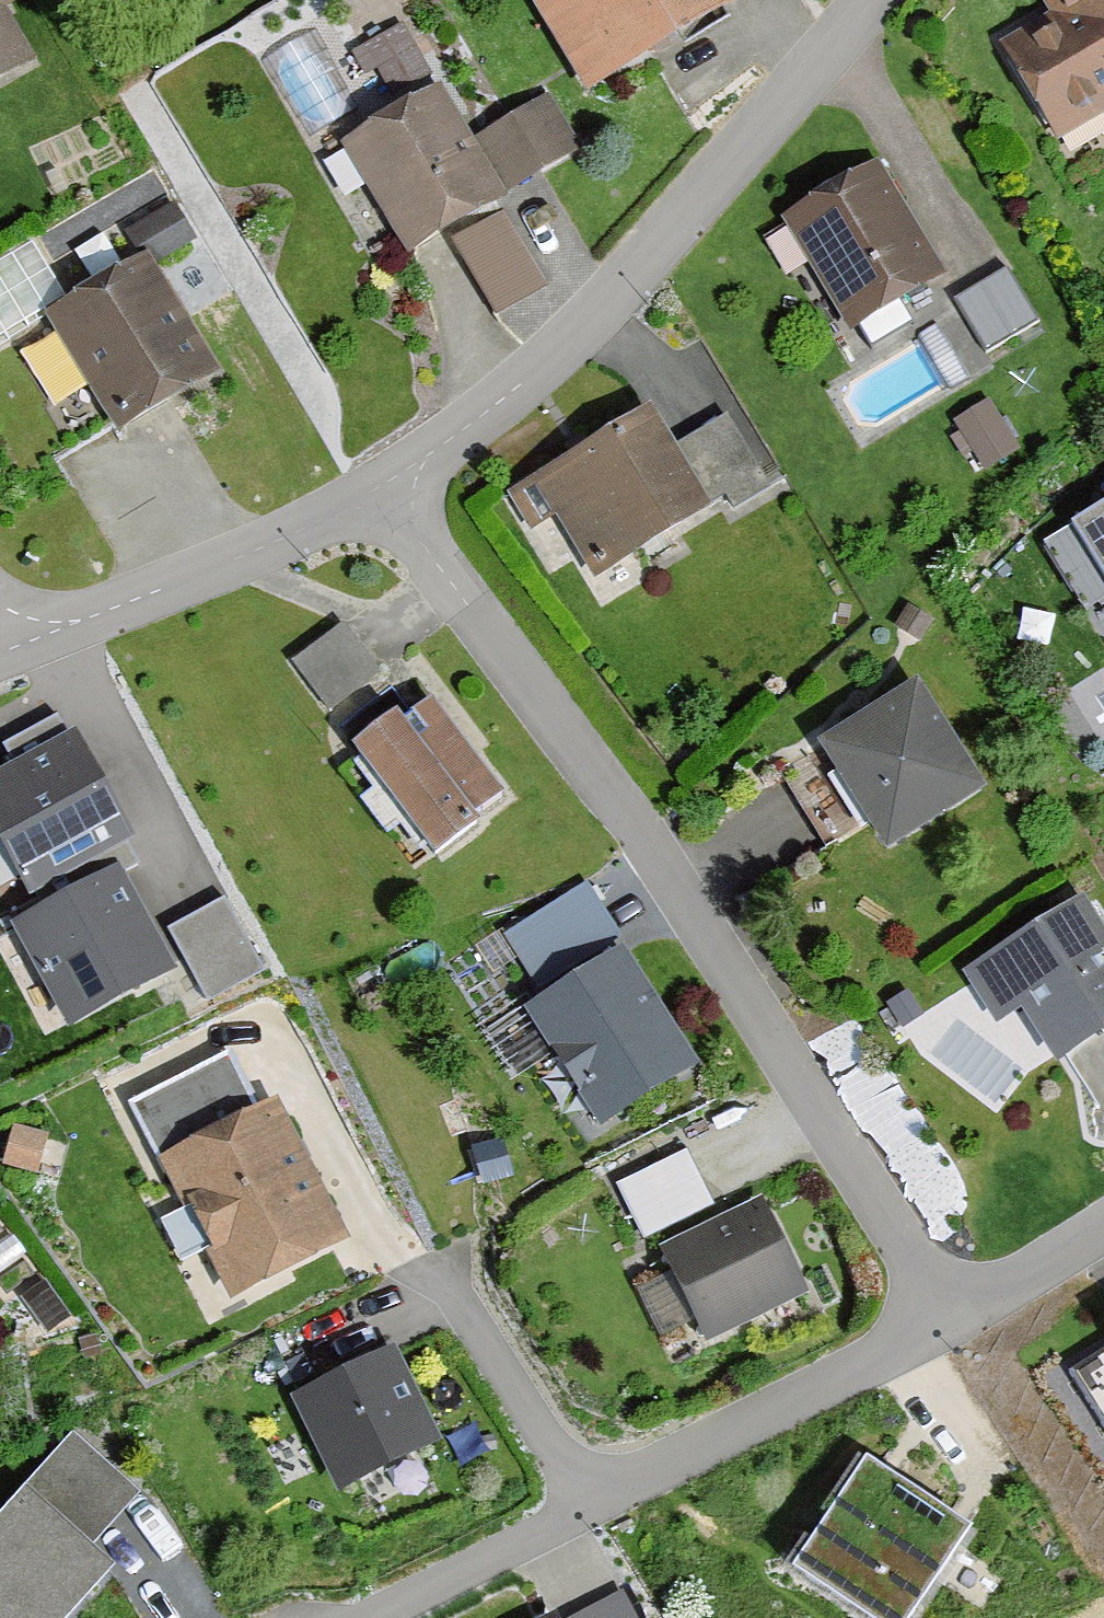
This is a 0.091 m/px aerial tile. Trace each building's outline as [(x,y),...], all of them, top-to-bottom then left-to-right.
[(582,72),(717,0),(544,0),(582,72)] [(988,50),(1044,164),(1103,134),(1103,0),(1025,0),(1037,26),(988,50)] [(16,56),(0,24),(0,64),(16,56)] [(425,82),(330,133),(402,266),(581,169),(541,95),(457,140),(425,82)] [(947,265),(873,162),(778,230),(853,333),(947,265)] [(146,249),(44,311),(118,430),(220,368),(146,249)] [(1020,325),(992,278),(945,305),(973,352),(1020,325)] [(992,393),(951,417),(979,465),(1020,440),(992,393)] [(638,407),(527,480),(594,583),(706,510),(638,407)] [(1035,543),(1103,646),(1103,497),(1035,543)] [(378,669),(343,625),(292,665),(327,709),(378,669)] [(429,684),(342,743),(417,853),(504,794),(429,684)] [(893,691),(796,755),(866,861),(963,797),(893,691)] [(73,743),(0,782),(0,835),(31,893),(126,841),(73,743)] [(168,973),(117,879),(20,931),(70,1025),(168,973)] [(229,890),(169,919),(206,996),(266,966),(229,890)] [(965,969),(998,1020),(1021,1005),(1055,1058),(1103,1027),(1103,924),(1084,893),(965,969)] [(671,1073),(595,955),(496,1018),(572,1137),(671,1073)] [(137,1160),(126,1165),(205,1321),(327,1259),(248,1105),(232,1113),(207,1063),(112,1111),(137,1160)] [(1,1137),(0,1141),(0,1172),(22,1178),(31,1145),(1,1137)] [(695,1218),(667,1162),(600,1195),(627,1251),(695,1218)] [(787,1294),(742,1206),(634,1261),(679,1349),(787,1294)] [(434,1444),(393,1360),(301,1406),(342,1489),(434,1444)] [(799,1580),(855,1617),(908,1617),(960,1540),(867,1478),(799,1580)] [(0,1532),(0,1617),(70,1617),(107,1576),(25,1504),(0,1532)]
